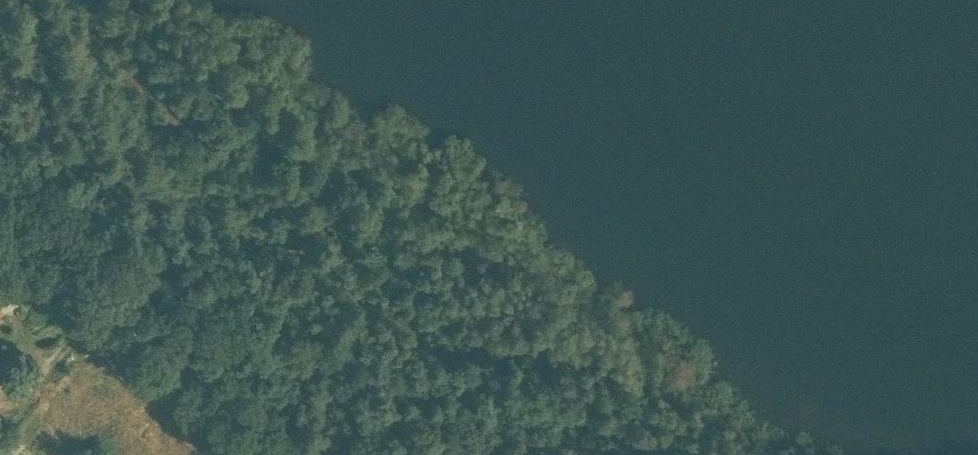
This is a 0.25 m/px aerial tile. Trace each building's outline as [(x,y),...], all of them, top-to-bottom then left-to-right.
[(52,266),(39,274),(43,280),(56,272),(52,266)]
